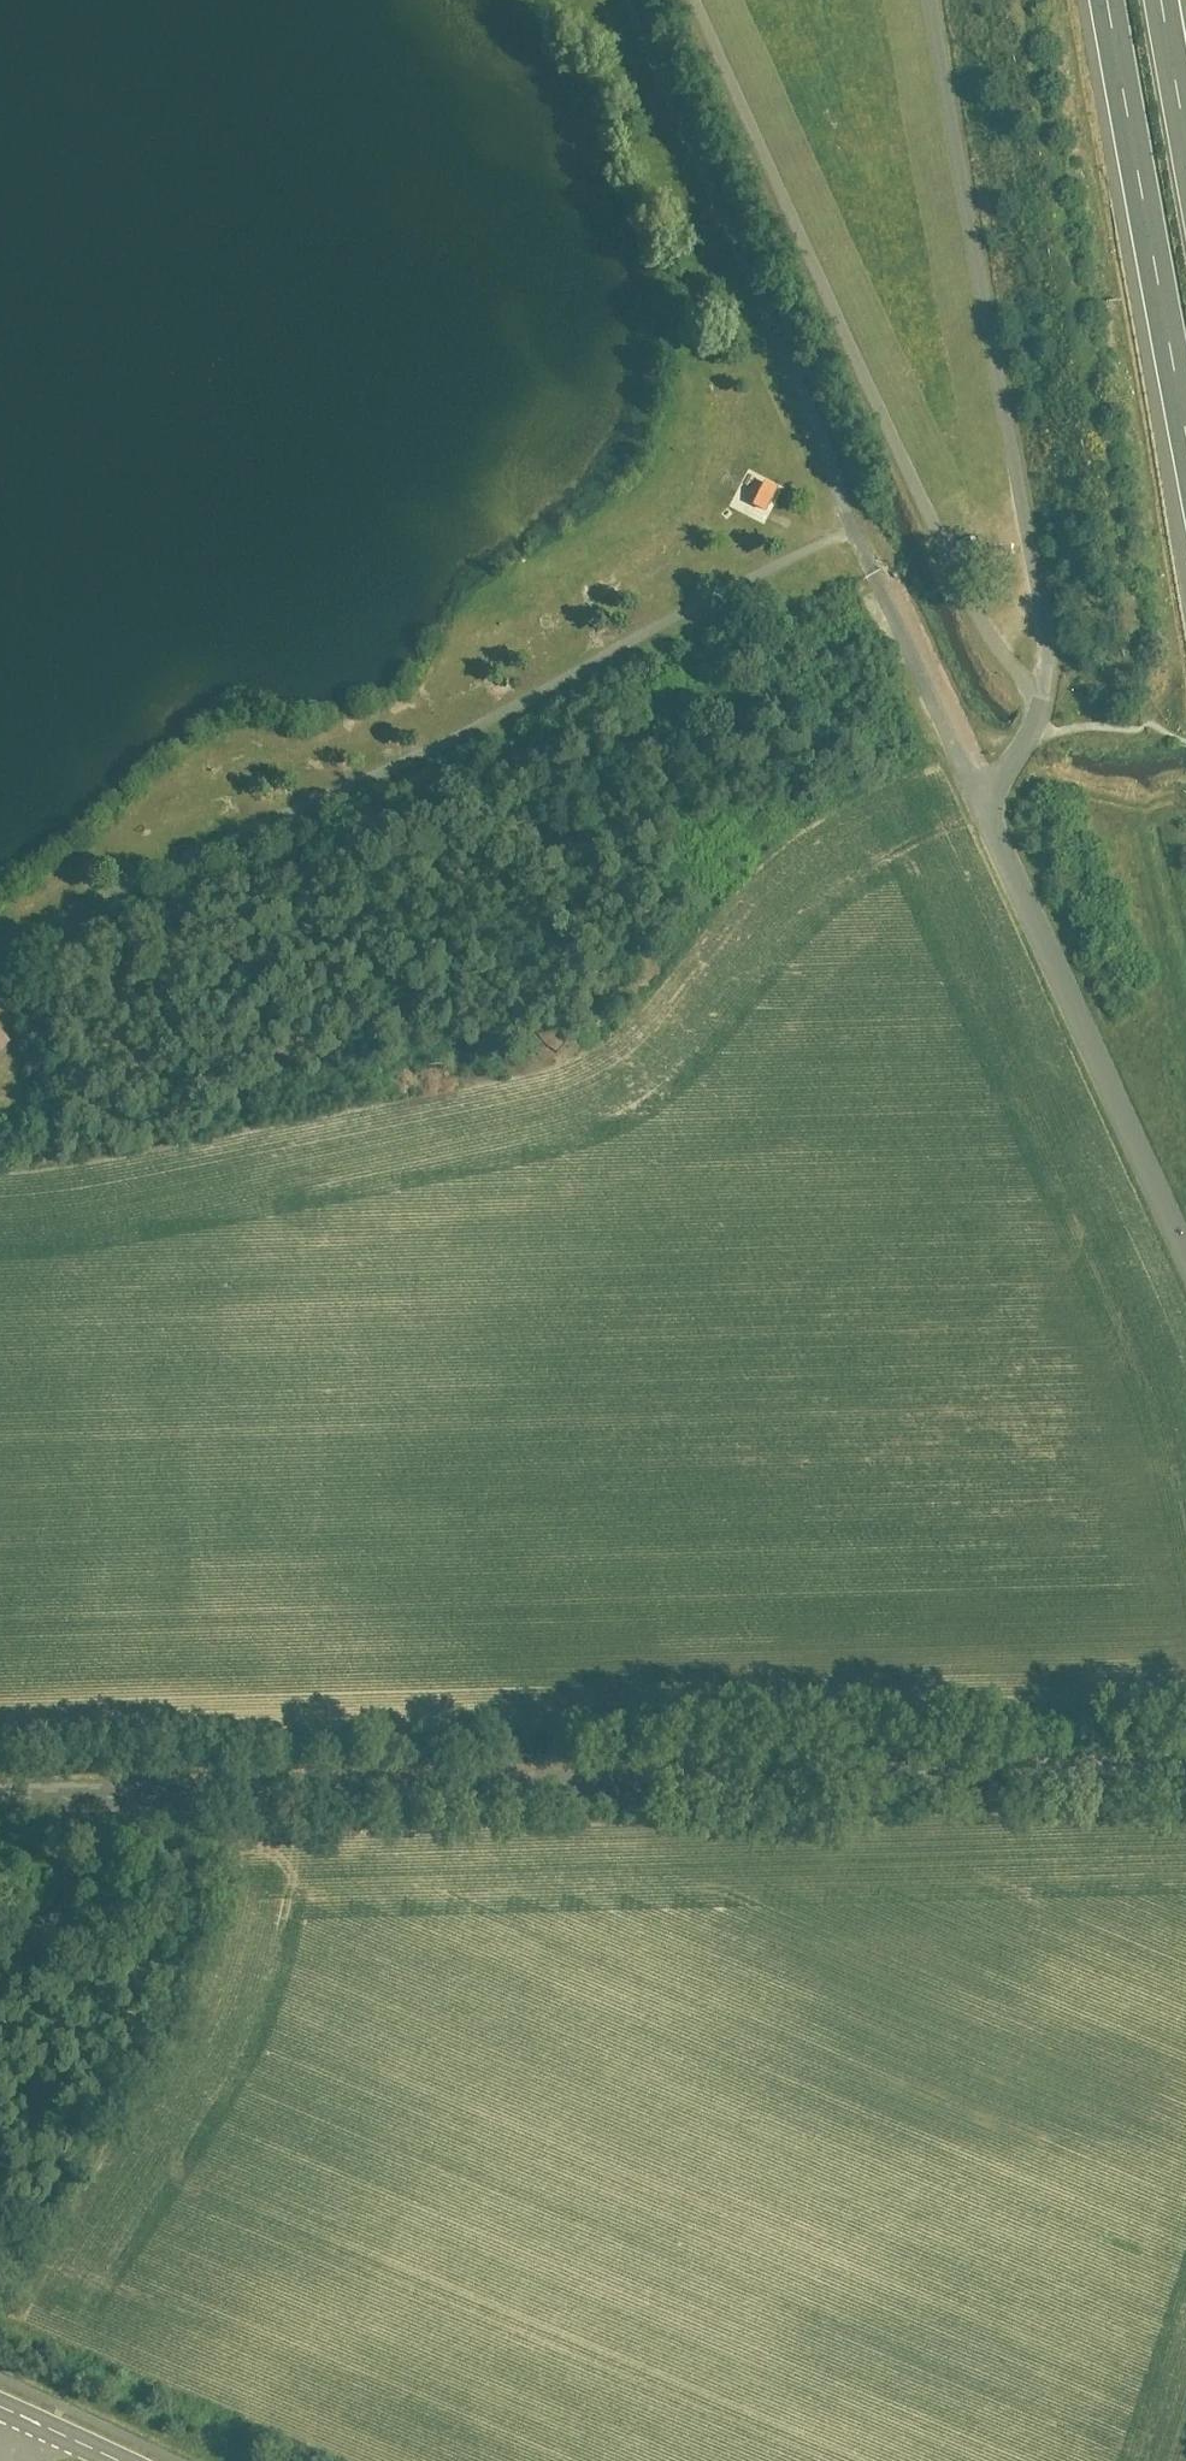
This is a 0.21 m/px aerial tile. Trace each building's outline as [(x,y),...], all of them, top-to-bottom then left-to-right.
[(20,1041),(0,1020),(0,1060),(20,1041)]
